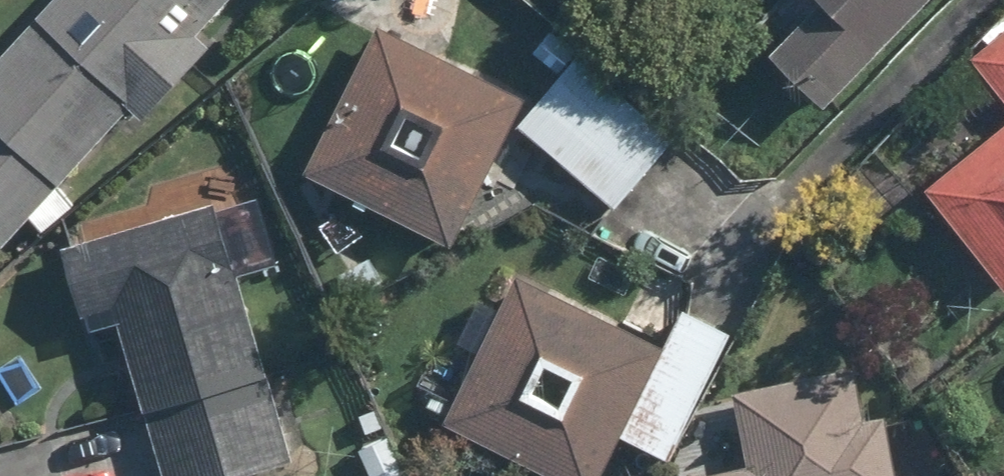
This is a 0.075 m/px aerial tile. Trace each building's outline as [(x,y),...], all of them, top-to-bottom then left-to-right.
[(0,56),(0,249),(25,223),(38,236),(69,204),(55,191),(128,115),(137,124),(208,48),(196,37),(231,0),(53,0),(0,56)] [(426,13),(437,0),(412,0),(426,13)] [(751,20),(775,44),(761,58),(812,109),(922,0),(771,0),(751,20)] [(517,99),(372,31),(304,176),(449,244),(517,99)] [(970,63),(1003,104),(1003,35),(970,63)] [(669,142),(573,58),(512,128),(608,212),(669,142)] [(920,195),(1003,296),(1003,126),(920,195)] [(792,224),(716,164),(665,229),(709,264),(694,282),(727,308),(792,224)] [(59,249),(76,316),(108,308),(151,475),(242,475),(287,464),(239,280),(261,275),(235,172),(124,201),(131,230),(59,249)] [(515,275),(438,433),(527,475),(598,475),(616,438),(662,461),(723,335),(672,310),(683,288),(651,273),(625,328),(515,275)] [(715,475),(892,475),(881,418),(859,422),(850,370),(726,393),(740,471),(715,475)]
